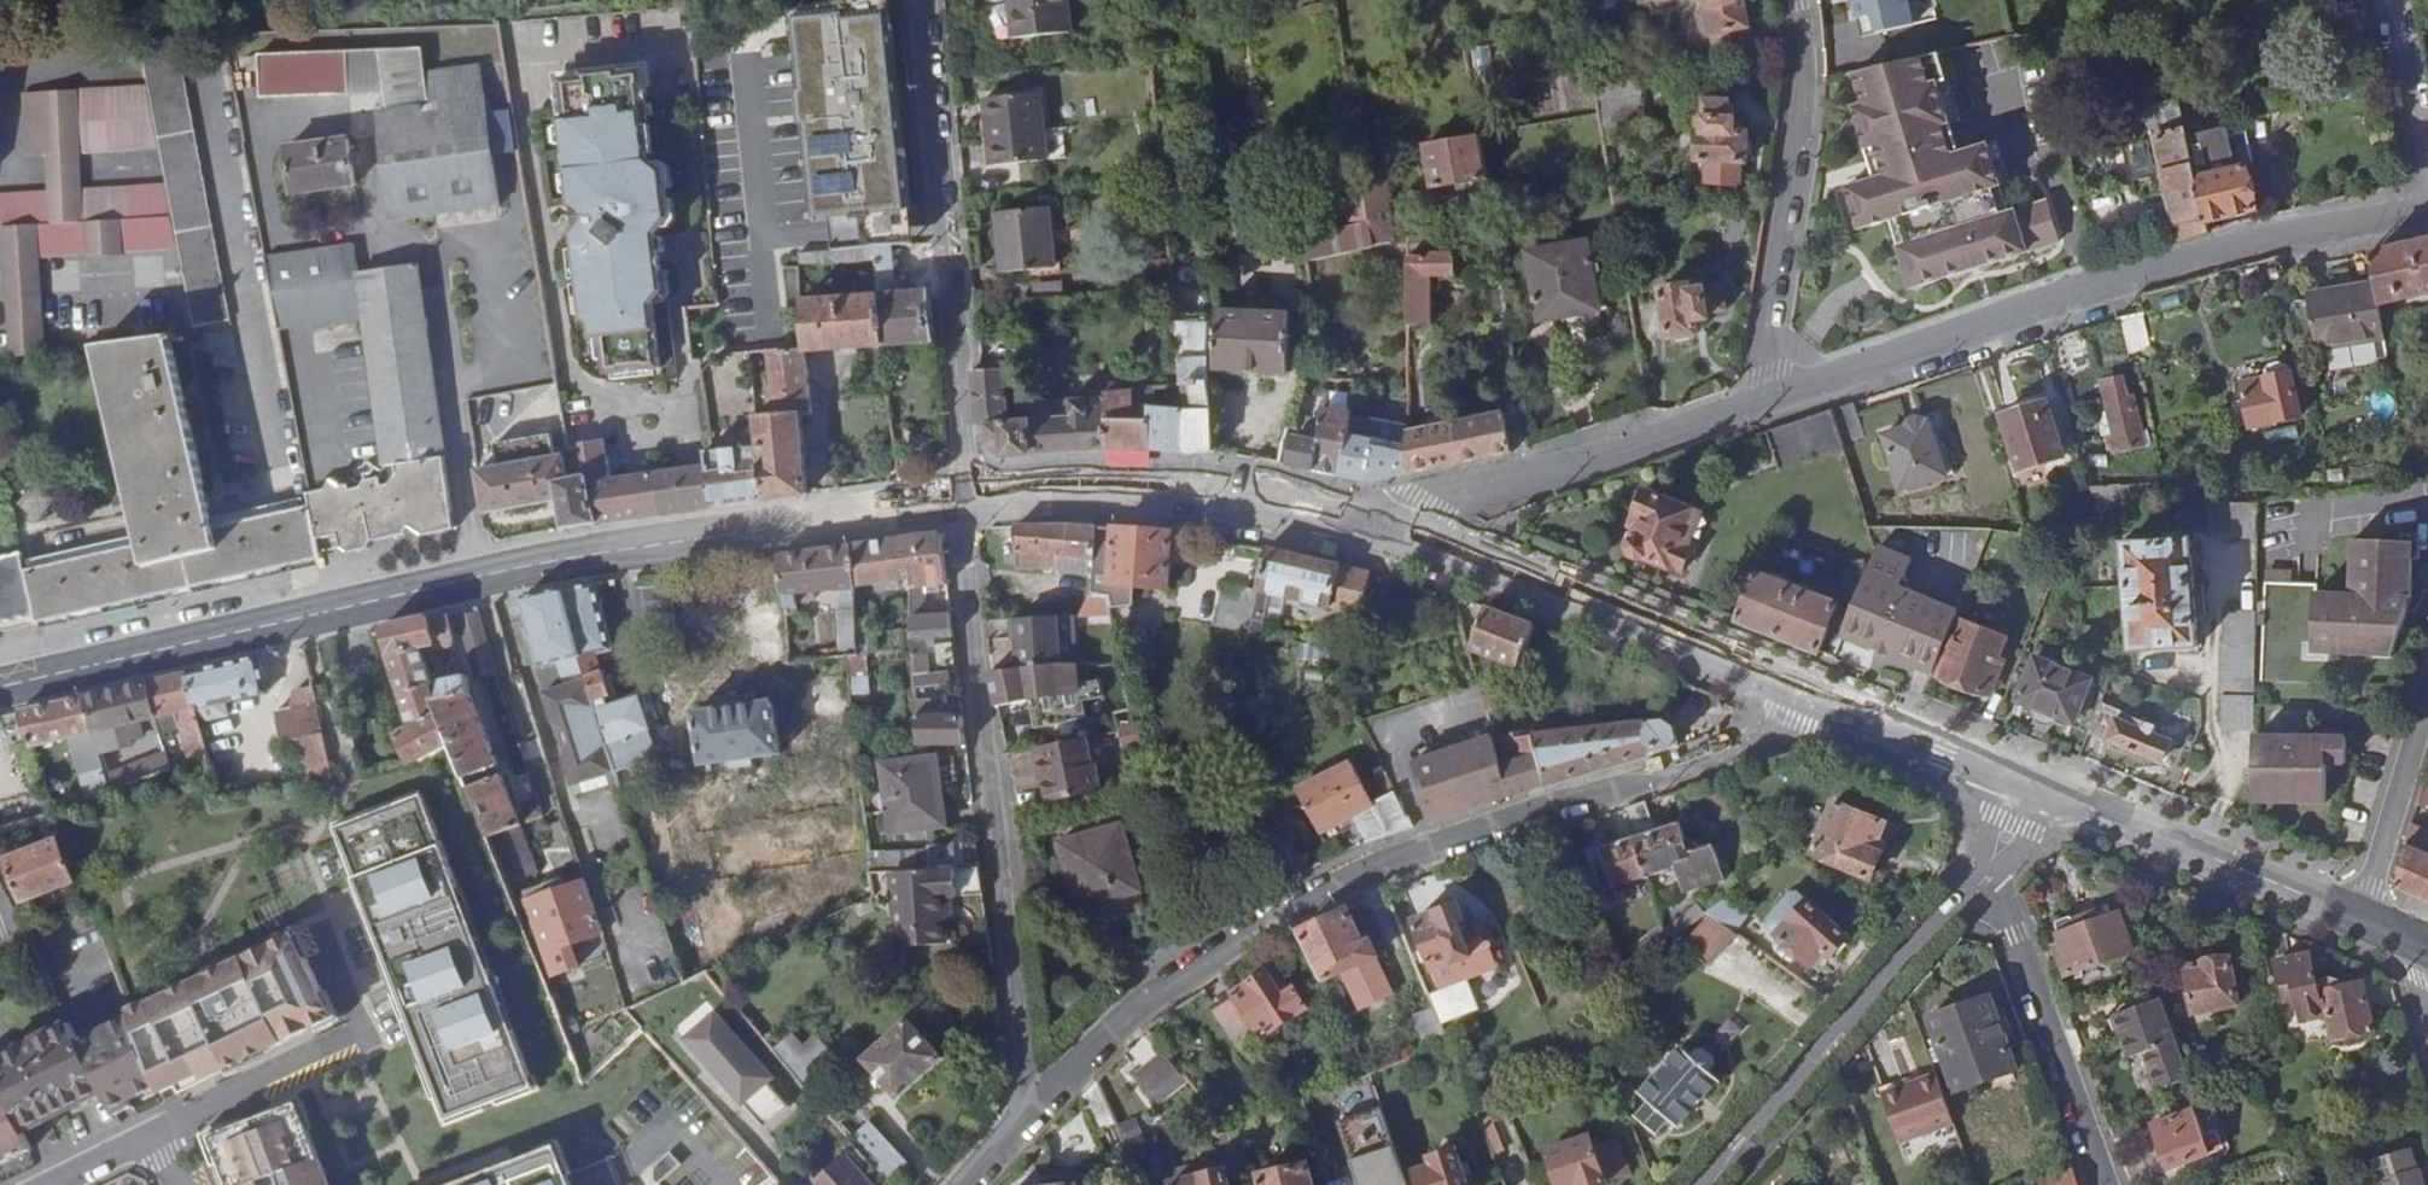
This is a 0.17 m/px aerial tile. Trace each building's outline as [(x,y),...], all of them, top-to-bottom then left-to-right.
[(812,216),(837,215),(840,247),(875,245),(894,244),(914,242),(889,0),(790,0),(812,216)] [(1016,36),(1070,31),(1068,0),(1012,0),(1016,36)] [(1713,5),(1709,11),(1704,11),(1701,15),(1703,32),(1709,35),(1712,56),(1757,46),(1747,0),(1742,0),(1738,1),(1738,0),(1711,0),(1713,5)] [(1855,15),(1869,12),(1874,33),(1915,23),(1909,0),(1851,0),(1855,15)] [(425,48),(381,51),(386,92),(388,110),(379,112),(394,219),(440,212),(502,203),(482,66),(429,73),(425,48)] [(141,49),(196,318),(198,327),(231,320),(178,49),(141,49)] [(1912,287),(2060,240),(2047,200),(2010,212),(2001,185),(2010,182),(1997,142),(1968,151),(1938,58),(1949,55),(1948,50),(1910,58),(1869,68),(1856,71),(1880,155),(1884,170),(1866,175),(1875,211),(1916,201),(1925,237),(1900,247),(1912,287)] [(381,51),(348,52),(350,94),(386,92),(381,51)] [(350,94),(348,52),(256,56),(259,99),(350,94)] [(650,125),(648,105),(644,76),(563,86),(567,125),(560,125),(571,206),(590,222),(575,239),(586,327),(595,333),(597,350),(606,349),(611,384),(668,377),(659,313),(669,302),(661,243),(675,224),(669,176),(650,159),(645,127),(650,125)] [(150,111),(145,79),(16,91),(19,121),(21,153),(43,152),(75,149),(154,143),(150,111)] [(990,164),(1046,158),(1042,125),(1039,90),(984,96),(990,164)] [(1695,161),(1746,162),(1747,133),(1733,132),(1733,117),(1727,117),(1728,101),(1703,99),(1702,117),(1697,117),(1695,161)] [(688,103),(648,105),(650,125),(645,127),(650,159),(669,176),(675,224),(661,243),(700,217),(688,103)] [(1042,125),(1046,158),(1066,155),(1063,123),(1042,125)] [(2219,124),(2187,131),(2198,176),(2229,169),(2219,124)] [(2170,191),(2182,238),(2211,230),(2209,221),(2198,176),(2187,131),(2157,138),(2167,173),(2170,191)] [(1488,177),(1480,135),(1425,144),(1432,187),(1488,177)] [(351,139),(288,148),(294,193),(357,186),(351,139)] [(75,149),(43,152),(47,188),(77,186),(75,149)] [(2198,176),(2209,221),(2258,209),(2248,165),(2229,169),(2198,176)] [(1360,174),(1362,183),(1366,213),(1388,209),(1384,171),(1360,174)] [(1,224),(165,212),(160,179),(77,186),(47,188),(0,192),(0,224),(1,224)] [(504,217),(502,203),(440,212),(442,225),(504,217)] [(1055,269),(1049,205),(999,209),(1004,273),(1055,269)] [(1388,209),(1366,213),(1367,218),(1371,242),(1395,236),(1394,224),(1391,225),(1388,209)] [(165,212),(1,224),(4,261),(39,258),(39,255),(87,250),(87,253),(122,249),(121,247),(174,243),(165,212)] [(1371,242),(1367,218),(1301,231),(1304,256),(1371,242)] [(1560,315),(1598,310),(1590,261),(1593,260),(1589,240),(1527,251),(1536,311),(1545,318),(1560,315)] [(2376,253),(2380,282),(2383,302),(2427,292),(2427,241),(2376,253)] [(356,243),(267,255),(275,295),(361,280),(360,271),(356,243)] [(899,291),(894,244),(875,245),(876,255),(880,293),(886,344),(936,340),(932,290),(899,291)] [(875,245),(840,247),(819,248),(820,258),(876,255),(875,245)] [(1426,256),(1407,256),(1407,324),(1430,324),(1430,322),(1439,322),(1438,313),(1430,313),(1430,275),(1454,275),(1455,251),(1426,252),(1426,256)] [(39,258),(4,261),(7,297),(41,293),(39,258)] [(420,264),(360,271),(361,280),(365,313),(386,467),(382,469),(385,495),(412,491),(415,529),(426,536),(456,529),(446,456),(431,459),(426,427),(442,424),(420,264)] [(787,315),(805,313),(803,296),(800,265),(782,267),(787,315)] [(361,280),(275,295),(280,324),(365,313),(361,280)] [(1662,288),(1670,339),(1698,335),(1696,321),(1712,319),(1711,313),(1727,310),(1724,286),(1707,288),(1705,281),(1662,288)] [(2321,341),(2389,331),(2386,316),(2383,302),(2380,282),(2355,286),(2356,291),(2313,297),(2321,341)] [(7,297),(11,355),(46,350),(41,293),(7,297)] [(809,350),(886,344),(880,293),(803,296),(805,313),(808,344),(809,350)] [(1207,333),(1210,305),(1173,302),(1177,355),(1179,381),(1184,405),(1184,448),(1212,448),(1211,403),(1206,354),(1213,354),(1211,366),(1285,372),(1290,312),(1217,305),(1214,334),(1207,333)] [(698,315),(696,305),(689,306),(690,315),(698,315)] [(2144,312),(2124,318),(2134,352),(2154,346),(2144,312)] [(2085,330),(2059,338),(2070,375),(2097,368),(2085,330)] [(146,542),(26,569),(35,614),(36,621),(324,558),(322,550),(314,504),(212,527),(174,334),(105,341),(146,542)] [(808,344),(777,347),(772,347),(779,409),(758,412),(762,443),(768,499),(809,493),(803,414),(815,413),(809,350),(808,344)] [(2269,386),(2246,392),(2254,427),(2302,416),(2292,373),(2290,366),(2287,364),(2284,363),(2280,362),(2277,362),(2273,364),(2271,366),(2268,368),(2267,371),(2267,377),(2269,386)] [(1004,367),(982,368),(973,368),(978,423),(988,422),(990,443),(1003,454),(1109,441),(1110,388),(1123,386),(1123,381),(1110,383),(1110,381),(1084,383),(1085,397),(1030,401),(1031,418),(1010,420),(1004,367)] [(2244,382),(2246,392),(2269,386),(2267,377),(2244,382)] [(1110,388),(1109,441),(1151,445),(1150,402),(1150,390),(1149,384),(1123,386),(1110,388)] [(2112,454),(2155,445),(2151,430),(2144,431),(2136,397),(2109,401),(2117,437),(2108,439),(2112,454)] [(2002,415),(2020,471),(2067,457),(2050,399),(2002,415)] [(1150,402),(1151,445),(1184,448),(1184,405),(1150,402)] [(1857,402),(1834,410),(1845,443),(1869,437),(1857,402)] [(1317,439),(1316,470),(1341,476),(1345,432),(1347,407),(1319,405),(1317,439)] [(1347,407),(1345,432),(1406,446),(1406,433),(1406,421),(1347,407)] [(1792,423),(1806,461),(1827,454),(1847,448),(1845,443),(1834,410),(1814,416),(1792,423)] [(1462,463),(1511,453),(1503,413),(1456,422),(1462,463)] [(1932,421),(1887,433),(1904,492),(1950,478),(1932,421)] [(1406,433),(1406,446),(1406,474),(1462,463),(1456,422),(1406,433)] [(1792,423),(1769,430),(1781,469),(1804,461),(1806,461),(1792,423)] [(446,456),(442,424),(426,427),(431,459),(446,456)] [(1345,432),(1341,476),(1367,481),(1406,474),(1406,446),(1345,432)] [(1292,434),(1288,464),(1316,470),(1317,439),(1292,434)] [(586,439),(587,443),(592,474),(600,523),(666,514),(659,470),(613,476),(607,436),(586,439)] [(568,477),(565,455),(557,456),(554,438),(486,449),(489,466),(480,468),(487,511),(558,500),(565,528),(600,523),(592,474),(568,477)] [(894,481),(901,479),(896,438),(889,439),(894,481)] [(587,443),(573,446),(565,455),(568,477),(592,474),(587,443)] [(709,450),(711,464),(717,506),(768,499),(762,443),(709,450)] [(328,488),(312,491),(314,504),(322,550),(342,546),(344,545),(352,552),(372,548),(375,539),(389,536),(385,495),(382,469),(375,463),(373,471),(368,471),(368,479),(364,480),(355,475),(351,482),(342,485),(332,479),(328,486),(328,488)] [(711,464),(686,467),(691,510),(717,506),(711,464)] [(686,467),(659,470),(666,514),(691,510),(686,467)] [(2112,491),(2114,501),(2166,497),(2163,485),(2112,491)] [(39,486),(24,506),(40,518),(55,498),(39,486)] [(1692,521),(1697,508),(1648,490),(1640,514),(1647,516),(1642,528),(1633,551),(1685,573),(1704,527),(1692,521)] [(413,527),(415,529),(412,491),(385,495),(389,536),(408,533),(413,527)] [(2243,537),(2259,538),(2260,502),(2245,502),(2226,501),(2212,500),(2209,537),(2224,537),(2243,537)] [(2091,523),(2091,531),(2120,527),(2119,540),(2129,542),(2126,525),(2132,524),(2124,503),(2110,505),(2110,509),(2100,509),(2091,523)] [(1709,513),(1697,508),(1692,521),(1704,527),(1709,513)] [(2070,525),(2081,522),(2078,509),(2061,513),(2063,526),(2070,525)] [(1647,516),(1640,514),(1635,525),(1642,528),(1647,516)] [(2081,522),(2075,535),(2091,539),(2091,531),(2091,523),(2081,522)] [(1093,571),(1096,526),(1070,524),(1017,526),(1018,563),(1093,571)] [(2072,533),(2070,525),(2063,526),(2059,527),(2062,536),(2072,533)] [(1168,589),(1174,532),(1097,526),(1096,526),(1093,571),(1091,591),(1107,596),(1109,583),(1168,589)] [(942,534),(917,537),(921,588),(948,585),(942,534)] [(917,537),(852,547),(856,588),(910,580),(911,589),(921,588),(917,537)] [(2194,538),(2129,542),(2136,650),(2202,646),(2194,538)] [(2354,595),(2319,593),(2316,652),(2379,657),(2380,650),(2398,651),(2411,610),(2420,552),(2361,540),(2350,583),(2355,583),(2354,595)] [(852,547),(780,557),(785,609),(796,609),(795,595),(842,589),(843,601),(856,599),(856,588),(852,547)] [(1880,548),(1873,567),(1845,636),(1921,666),(1945,605),(1920,596),(1908,576),(1914,562),(1880,548)] [(1362,615),(1369,577),(1371,572),(1266,549),(1257,591),(1251,620),(1263,622),(1269,593),(1362,615)] [(35,614),(26,569),(22,551),(0,555),(0,621),(35,614)] [(1760,572),(1741,620),(1822,653),(1841,604),(1760,572)] [(2316,652),(2319,593),(2320,583),(2268,580),(2261,680),(2388,687),(2396,658),(2379,657),(2316,652)] [(1249,630),(1251,620),(1257,591),(1222,582),(1213,623),(1249,630)] [(597,584),(568,590),(617,770),(658,759),(644,699),(613,706),(610,697),(614,696),(603,654),(618,649),(597,584)] [(568,590),(524,599),(544,666),(566,659),(569,676),(547,682),(553,710),(569,716),(573,731),(565,748),(575,785),(619,776),(617,770),(568,590)] [(1110,610),(1107,596),(1091,591),(1067,614),(1110,610)] [(1518,668),(1534,626),(1484,606),(1469,647),(1518,668)] [(480,611),(461,616),(478,675),(496,671),(480,611)] [(2256,729),(2256,704),(2257,698),(2257,682),(2257,665),(2258,647),(2258,613),(2241,612),(2227,612),(2225,646),(2223,645),(2222,663),(2222,679),(2221,696),(2224,696),(2223,728),(2240,729),(2256,729)] [(912,618),(912,628),(912,638),(914,640),(915,658),(923,657),(922,639),(954,637),(951,614),(912,618)] [(1059,664),(1053,614),(1012,619),(1018,668),(1050,664),(1059,664)] [(1073,665),(1067,614),(1053,614),(1059,664),(1073,665)] [(399,738),(409,760),(458,748),(437,688),(425,655),(452,648),(454,636),(449,615),(384,629),(410,709),(384,718),(393,741),(399,738)] [(1954,633),(1948,648),(1952,650),(1943,673),(1987,692),(2009,636),(1965,618),(1959,634),(1954,633)] [(858,636),(859,656),(868,656),(867,635),(858,636)] [(2380,650),(2379,657),(2396,658),(2398,651),(2380,650)] [(820,653),(822,662),(836,660),(835,651),(820,653)] [(2075,722),(2093,680),(2039,656),(2021,700),(2075,722)] [(923,657),(915,658),(916,678),(925,677),(923,657)] [(260,658),(188,673),(196,710),(199,723),(214,719),(216,729),(225,727),(223,718),(228,716),(226,702),(267,692),(260,658)] [(1077,689),(1073,665),(1059,664),(1050,664),(1018,668),(990,672),(997,705),(1026,701),(1026,697),(1047,695),(1059,694),(1059,690),(1077,689)] [(1491,698),(1497,697),(1490,670),(1475,672),(1482,698),(1491,698)] [(188,673),(144,683),(155,718),(196,710),(188,673)] [(916,678),(916,690),(923,689),(932,688),(954,684),(952,673),(925,677),(916,678)] [(437,688),(458,748),(469,776),(489,768),(499,764),(470,691),(468,677),(437,688)] [(144,683),(83,698),(100,751),(123,746),(117,727),(148,719),(150,722),(155,721),(155,718),(144,683)] [(330,766),(313,683),(296,687),(277,711),(283,744),(297,740),(305,773),(330,766)] [(923,689),(924,704),(933,704),(932,688),(923,689)] [(916,690),(917,719),(925,718),(924,704),(923,689),(916,690)] [(1076,712),(1077,689),(1059,690),(1059,694),(1047,695),(1046,722),(1075,718),(1076,712)] [(1712,694),(1708,692),(1710,711),(1722,710),(1717,698),(1712,694)] [(83,698),(20,712),(31,743),(70,735),(82,772),(104,766),(100,751),(83,698)] [(1493,708),(1491,698),(1482,698),(1486,710),(1493,708)] [(2104,703),(2091,735),(2162,765),(2172,740),(2156,734),(2159,726),(2104,703)] [(777,704),(697,715),(704,769),(732,765),(731,769),(756,765),(754,761),(784,757),(777,704)] [(1117,725),(1124,750),(1140,746),(1132,706),(1130,706),(1116,710),(1117,725)] [(919,746),(965,745),(962,716),(925,718),(917,719),(919,746)] [(1044,744),(1074,738),(1075,718),(1046,722),(1044,744)] [(1545,786),(1677,747),(1674,728),(1662,721),(1533,735),(1532,728),(1494,741),(1501,765),(1536,754),(1545,786)] [(2256,735),(2256,743),(2326,745),(2325,736),(2256,735)] [(1089,793),(1100,791),(1089,736),(1074,738),(1089,793)] [(1432,823),(1545,786),(1536,754),(1501,765),(1494,741),(1493,736),(1411,764),(1432,823)] [(2326,745),(2325,765),(2348,765),(2347,736),(2325,736),(2326,745)] [(1035,746),(1047,802),(1089,793),(1074,738),(1044,744),(1035,746)] [(2255,793),(2326,795),(2325,765),(2326,745),(2256,743),(2255,793)] [(152,759),(107,775),(111,790),(171,769),(164,748),(152,759)] [(881,766),(892,834),(946,826),(934,759),(881,766)] [(1368,844),(1414,829),(1396,793),(1373,806),(1352,765),(1298,793),(1319,833),(1354,816),(1368,844)] [(305,773),(307,785),(334,779),(330,766),(305,773)] [(489,768),(469,776),(490,836),(521,824),(501,773),(492,776),(489,768)] [(2255,793),(2255,801),(2326,803),(2326,795),(2255,793)] [(523,803),(530,820),(543,816),(536,797),(523,803)] [(1888,820),(1838,800),(1816,851),(1873,876),(1883,851),(1876,847),(1888,820)] [(1637,836),(1650,873),(1678,865),(1687,893),(1729,879),(1717,843),(1702,849),(1699,843),(1694,841),(1690,841),(1684,822),(1654,831),(1645,801),(1627,807),(1637,836)] [(426,805),(337,837),(442,1122),(531,1090),(426,805)] [(62,826),(60,821),(43,828),(50,846),(60,842),(67,839),(62,826)] [(1077,908),(1139,892),(1121,826),(1067,839),(1078,880),(1070,882),(1077,908)] [(2412,826),(2407,841),(2403,889),(2427,899),(2427,840),(2421,837),(2423,832),(2412,826)] [(1609,886),(1650,873),(1637,836),(1605,846),(1610,859),(1601,862),(1609,886)] [(954,868),(979,865),(979,864),(975,839),(952,843),(953,848),(929,850),(932,871),(954,868)] [(60,842),(50,846),(9,860),(24,904),(76,884),(60,842)] [(496,852),(501,866),(511,862),(507,847),(496,852)] [(958,898),(983,894),(979,865),(954,868),(958,898)] [(902,902),(895,903),(902,953),(948,946),(942,900),(958,898),(954,868),(932,871),(897,875),(902,902)] [(602,934),(583,875),(561,881),(564,891),(528,903),(545,954),(602,934)] [(897,875),(891,876),(895,903),(902,902),(897,875)] [(1726,894),(1708,908),(1714,912),(1736,929),(1749,912),(1726,894)] [(1416,919),(1442,988),(1467,979),(1500,967),(1483,923),(1470,928),(1461,902),(1458,903),(1455,898),(1437,904),(1439,911),(1416,919)] [(1824,950),(1848,934),(1807,898),(1776,934),(1811,965),(1824,950)] [(1369,943),(1351,906),(1334,912),(1299,930),(1326,983),(1344,973),(1360,1006),(1393,991),(1376,958),(1381,955),(1374,939),(1369,943)] [(2051,946),(2063,977),(2135,953),(2120,912),(2102,918),(2099,910),(2072,918),(2074,927),(2055,934),(2058,943),(2051,946)] [(1711,960),(1741,933),(1736,929),(1714,912),(1688,939),(1711,960)] [(290,941),(132,1014),(142,1040),(159,1086),(163,1101),(334,1027),(290,941)] [(2323,999),(2313,952),(2279,961),(2288,995),(2299,992),(2302,1003),(2323,999)] [(2192,975),(2197,1015),(2241,1006),(2233,959),(2208,961),(2210,972),(2192,975)] [(1258,1032),(1261,1037),(1309,1006),(1296,985),(1282,994),(1267,970),(1232,992),(1235,997),(1258,1032)] [(1442,988),(1430,993),(1436,1006),(1442,1022),(1479,1008),(1467,979),(1442,988)] [(2367,981),(2328,990),(2338,1036),(2377,1028),(2367,981)] [(1084,997),(1072,984),(1059,997),(1071,1009),(1084,997)] [(1990,995),(1932,1017),(1957,1093),(2017,1072),(1990,995)] [(2137,1001),(2140,1011),(2156,1005),(2152,995),(2137,1001)] [(1240,1044),(1258,1032),(1235,997),(1217,1007),(1240,1044)] [(2159,1093),(2194,1082),(2166,1001),(2156,1005),(2140,1011),(2117,1019),(2132,1060),(2146,1056),(2159,1093)] [(1430,1051),(1450,1042),(1442,1022),(1436,1006),(1415,1014),(1430,1051)] [(132,1014),(79,1039),(105,1092),(115,1113),(134,1104),(132,1099),(159,1086),(142,1040),(132,1014)] [(715,1017),(683,1047),(745,1113),(776,1084),(715,1017)] [(908,1019),(863,1061),(898,1099),(944,1058),(908,1019)] [(79,1039),(72,1023),(7,1054),(32,1104),(48,1096),(58,1114),(105,1092),(79,1039)] [(777,1039),(771,1045),(786,1063),(793,1057),(777,1039)] [(1682,1044),(1640,1091),(1650,1101),(1637,1115),(1655,1132),(1668,1118),(1677,1126),(1719,1079),(1709,1069),(1715,1063),(1715,1057),(1704,1047),(1697,1048),(1692,1054),(1682,1044)] [(793,1057),(786,1063),(788,1065),(808,1088),(826,1072),(805,1047),(793,1057)] [(1162,1049),(1128,1071),(1152,1107),(1186,1085),(1162,1049)] [(0,1058),(0,1082),(4,1091),(23,1131),(58,1114),(48,1096),(32,1104),(7,1054),(0,1058)] [(1938,1074),(1883,1094),(1901,1145),(1956,1124),(1938,1074)] [(1119,1123),(1099,1077),(1082,1095),(1100,1133),(1119,1123)] [(32,1148),(23,1131),(4,1091),(0,1093),(0,1163),(32,1148)] [(2200,1110),(2158,1124),(2174,1171),(2217,1156),(2200,1110)] [(860,1147),(891,1183),(910,1167),(862,1114),(844,1129),(860,1147)] [(211,1145),(225,1184),(325,1184),(297,1115),(211,1145)] [(1548,1147),(1561,1184),(1579,1184),(1580,1184),(1581,1184),(1604,1184),(1608,1184),(1606,1178),(1628,1170),(1616,1135),(1593,1143),(1590,1132),(1548,1147)] [(1348,1159),(1356,1184),(1405,1184),(1392,1144),(1348,1159)] [(891,1183),(860,1147),(848,1158),(846,1155),(814,1184),(816,1184),(889,1184),(891,1183)] [(1460,1147),(1435,1154),(1438,1164),(1421,1169),(1425,1184),(1471,1184),(1460,1147)] [(2385,1184),(2386,1184),(2421,1175),(2414,1151),(2378,1162),(2385,1184)] [(657,1184),(679,1164),(668,1153),(646,1172),(657,1184)] [(492,1184),(563,1184),(554,1162),(492,1184)] [(1264,1173),(1266,1184),(1316,1184),(1312,1163),(1264,1173)] [(1241,1164),(1169,1184),(1170,1184),(1248,1184),(1241,1164)] [(2075,1168),(2033,1184),(2081,1184),(2075,1168)] [(2423,1174),(2421,1175),(2387,1184),(2427,1184),(2423,1174)]
